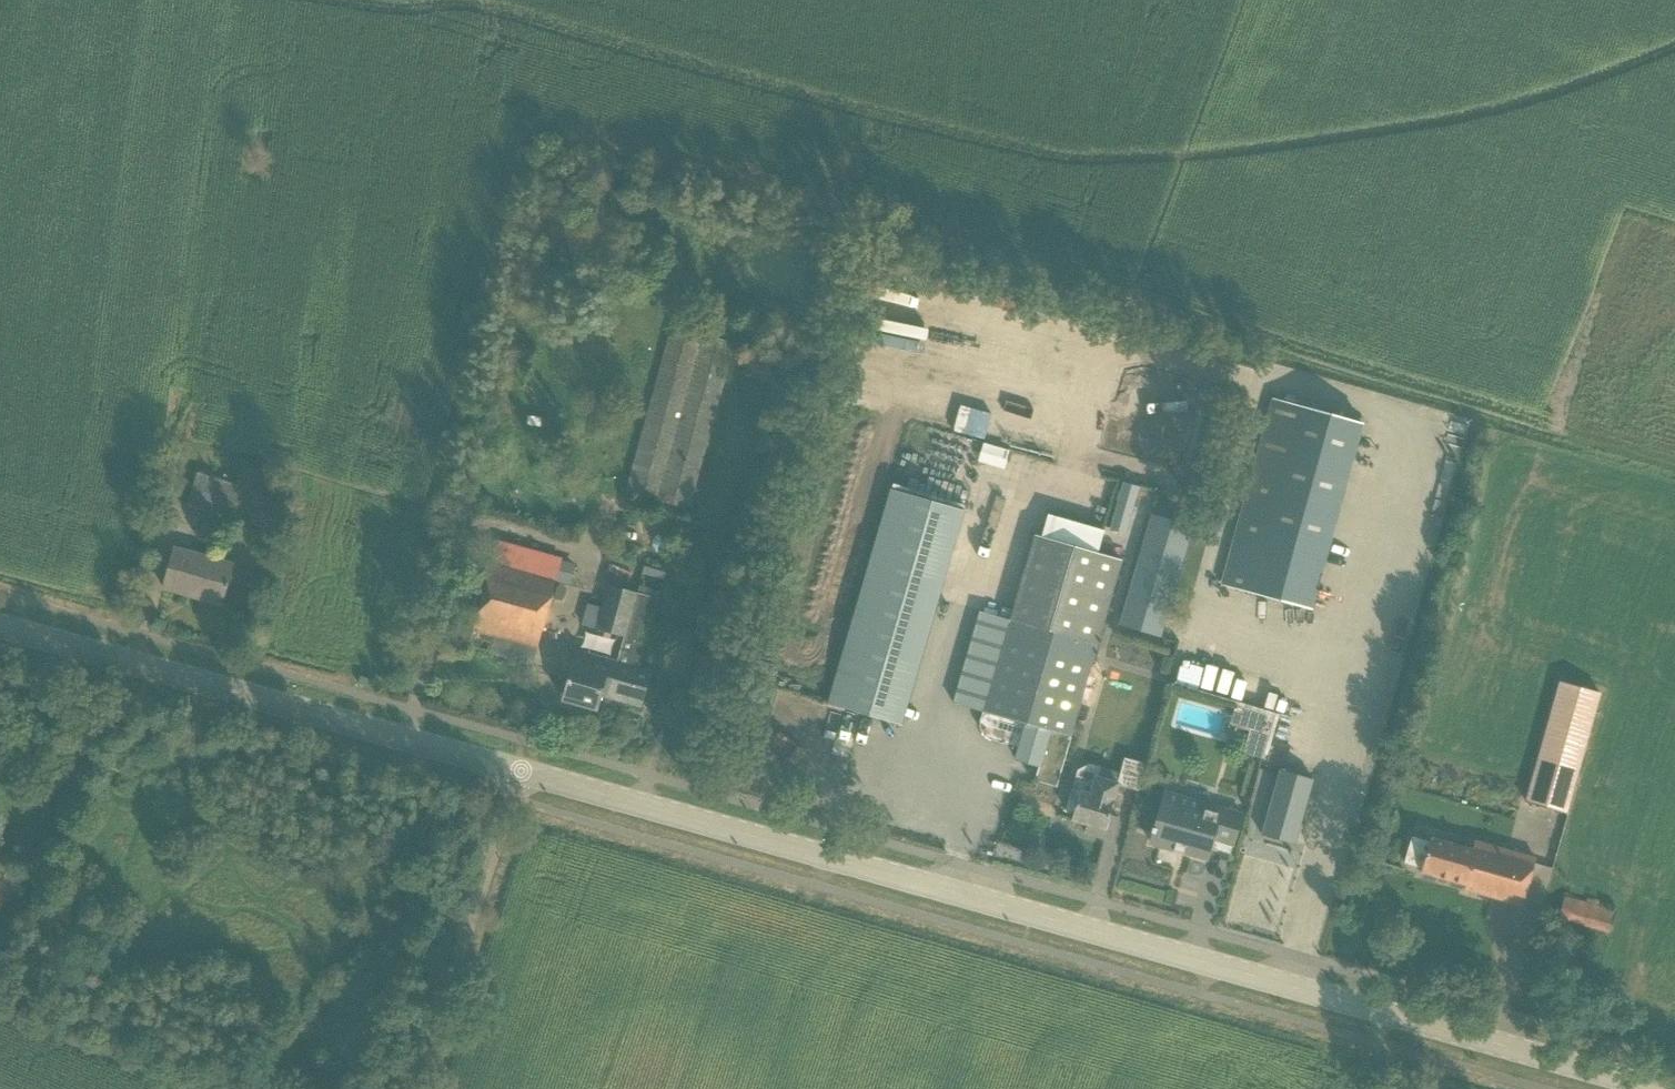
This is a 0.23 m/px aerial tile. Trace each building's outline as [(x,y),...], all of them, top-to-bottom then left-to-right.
[(625,491),(689,508),(735,344),(671,326),(625,491)] [(1270,399),(1219,585),(1307,609),(1358,423),(1270,399)] [(196,472),(186,505),(205,511),(200,528),(222,534),(226,522),(269,535),(281,497),(196,472)] [(1008,620),(978,611),(952,703),(1023,723),(1013,759),(1038,767),(1034,781),(1057,787),(1121,561),(1099,554),(1101,549),(1122,555),(1141,488),(1117,481),(1103,530),(1047,514),(1040,537),(1033,535),(1008,620)] [(891,489),(827,703),(901,725),(965,511),(891,489)] [(1156,669),(1178,584),(1175,583),(1179,567),(1182,568),(1190,539),(1192,539),(1193,534),(1158,524),(1149,560),(1153,561),(1149,577),(1135,573),(1109,664),(1143,674),(1141,684),(1143,684),(1138,701),(1161,708),(1170,673),(1156,669)] [(496,546),(474,625),(468,646),(532,664),(560,564),(496,546)] [(174,550),(169,567),(163,588),(185,594),(186,589),(222,599),(226,588),(227,588),(228,583),(233,567),(174,550)] [(623,637),(635,594),(606,586),(594,629),(623,637)] [(636,666),(641,646),(655,600),(635,594),(623,637),(622,641),(616,661),(612,660),(602,692),(609,694),(608,696),(642,706),(648,684),(651,671),(636,666)] [(602,692),(612,660),(576,649),(561,700),(598,710),(602,692)] [(1230,664),(1248,666),(1250,652),(1232,650),(1230,664)] [(1557,682),(1524,801),(1566,813),(1599,694),(1557,682)] [(1221,703),(1217,724),(1255,733),(1259,712),(1221,703)] [(825,719),(818,746),(838,752),(846,724),(825,719)] [(1260,760),(1267,738),(1249,733),(1243,755),(1249,756),(1260,760)] [(1112,802),(1117,784),(1121,773),(1103,769),(1103,767),(1088,763),(1077,770),(1071,792),(1078,794),(1073,812),(1071,820),(1087,825),(1085,833),(1111,840),(1118,818),(1109,815),(1113,802),(1112,802)] [(1279,771),(1261,835),(1295,845),(1313,781),(1279,771)] [(1232,846),(1242,812),(1222,807),(1203,801),(1165,790),(1162,803),(1154,829),(1152,828),(1151,833),(1153,833),(1150,843),(1173,850),(1172,851),(1173,851),(1174,850),(1183,852),(1182,854),(1183,854),(1183,853),(1206,859),(1210,848),(1230,854),(1232,846)] [(1411,836),(1402,864),(1421,870),(1420,872),(1465,885),(1464,890),(1521,906),(1528,885),(1535,858),(1480,842),(1474,840),(1472,850),(1429,838),(1428,842),(1411,836)] [(1616,910),(1564,895),(1558,916),(1610,931),(1616,910)]
